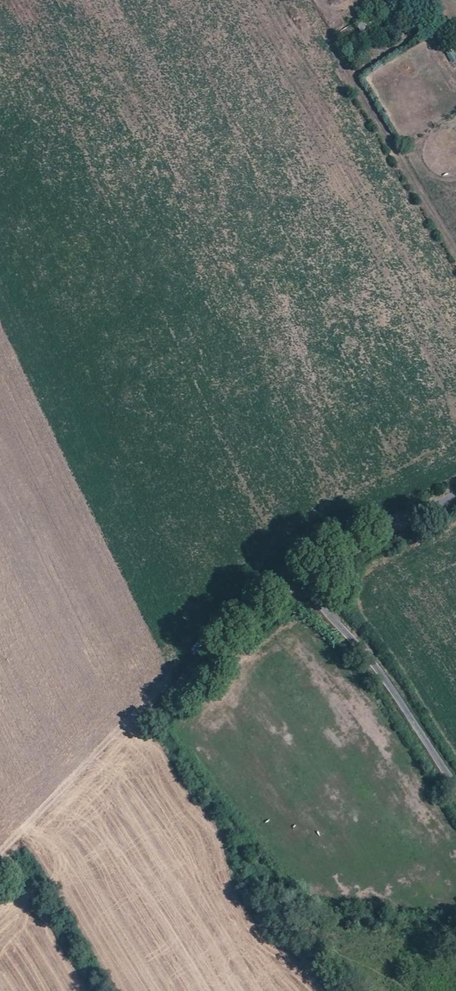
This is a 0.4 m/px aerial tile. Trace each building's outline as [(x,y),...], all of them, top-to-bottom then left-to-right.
[(354,23),(362,35),(376,26),(369,16),(364,19),(363,18),(354,23)]
